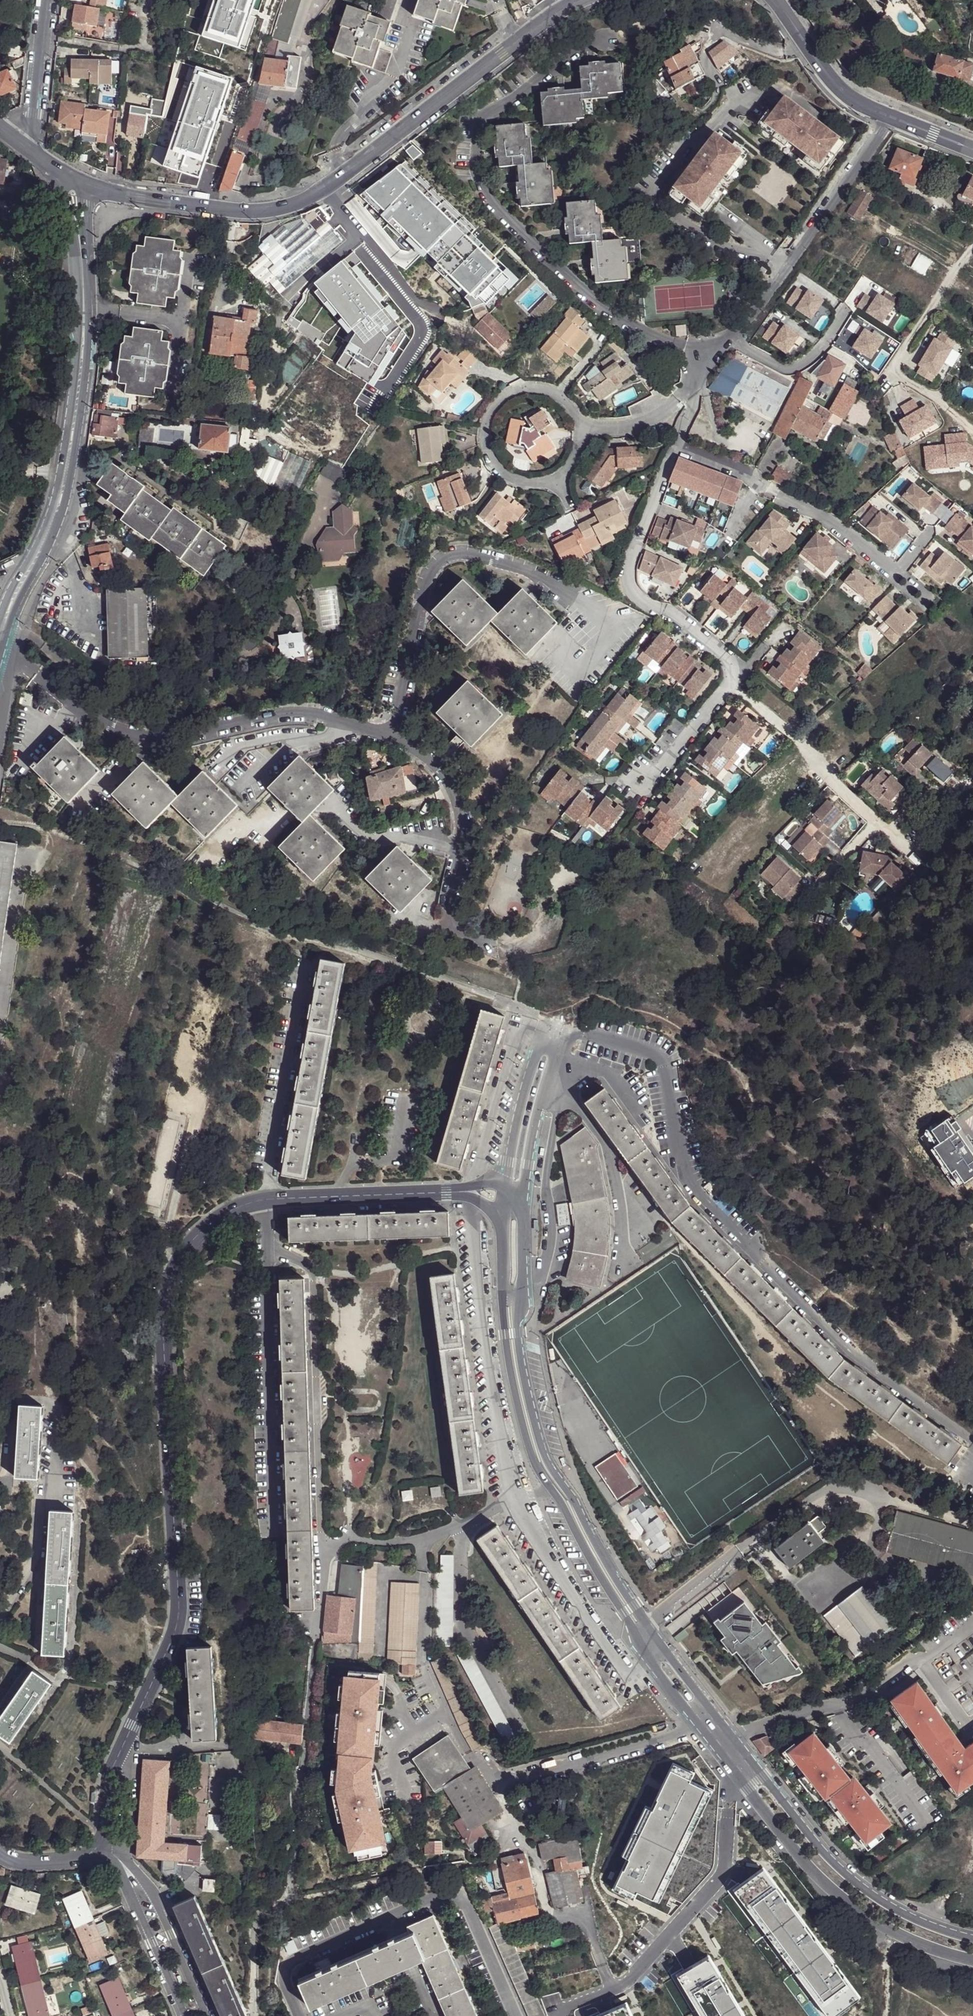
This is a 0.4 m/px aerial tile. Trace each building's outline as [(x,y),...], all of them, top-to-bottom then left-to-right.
[(89,7),(98,8),(105,10),(107,0),(90,0),(89,7)] [(207,36),(240,47),(255,0),(219,0),(207,36)] [(304,0),(285,0),(273,38),(290,46),(304,0)] [(290,46),(297,48),(312,0),(304,0),(290,46)] [(379,16),(392,20),(399,0),(384,0),(379,16)] [(455,31),(464,5),(467,6),(469,0),(420,0),(415,15),(435,21),(434,24),(455,31)] [(96,26),(98,8),(89,7),(75,4),(71,27),(86,29),(86,25),(96,26)] [(353,61),(374,68),(380,49),(382,42),(385,43),(392,23),(372,15),(373,12),(349,4),(342,24),(343,25),(335,51),(354,58),(353,61)] [(269,37),(262,59),(265,59),(289,62),(291,57),(294,57),(297,48),(290,46),(273,38),(269,37)] [(709,54),(716,68),(736,52),(723,42),(709,54)] [(8,45),(7,51),(7,55),(18,56),(19,46),(8,45)] [(665,62),(667,67),(676,90),(696,81),(702,77),(704,76),(688,45),(679,50),(680,54),(665,62)] [(923,61),(925,52),(901,45),(898,53),(923,61)] [(380,49),(374,68),(386,72),(393,53),(380,49)] [(24,63),(25,55),(12,61),(15,67),(24,63)] [(933,72),(969,82),(972,69),(972,66),(964,63),(964,62),(938,55),(933,72)] [(302,58),(294,57),(291,57),(289,62),(265,59),(262,83),(262,84),(274,86),(296,89),(298,89),(302,58)] [(72,79),(91,79),(91,61),(72,61),(71,69),(65,69),(64,85),(71,85),(72,79)] [(91,79),(91,85),(99,85),(113,86),(113,68),(99,67),(99,61),(91,61),(91,79)] [(657,77),(667,67),(665,62),(653,72),(657,77)] [(589,67),(579,68),(582,91),(582,97),(608,94),(623,93),(621,64),(606,66),(589,67)] [(14,88),(11,79),(16,77),(12,68),(6,70),(6,68),(0,71),(0,94),(14,88)] [(233,80),(197,68),(165,165),(200,178),(233,80)] [(650,77),(643,83),(648,89),(655,82),(650,77)] [(255,82),(250,96),(267,103),(274,86),(262,84),(262,83),(255,82)] [(549,94),(540,94),(543,123),(577,120),(584,119),(582,101),(582,97),(582,91),(565,92),(549,94)] [(766,110),(759,120),(784,137),(784,138),(799,148),(815,159),(822,149),(825,145),(835,131),(796,107),(797,105),(777,94),(766,110)] [(240,127),(237,138),(252,143),(267,103),(250,96),(249,98),(253,99),(243,128),(240,127)] [(149,109),(154,110),(154,108),(165,110),(166,107),(167,104),(151,101),(149,109)] [(67,125),(66,129),(84,131),(83,136),(98,137),(97,143),(107,143),(110,114),(86,112),(87,106),(63,103),(61,125),(67,125)] [(127,136),(145,138),(147,126),(149,115),(153,115),(154,110),(149,109),(143,108),(132,107),(127,136)] [(759,120),(766,110),(762,107),(752,122),(781,142),(784,138),(784,137),(759,120)] [(154,110),(153,115),(164,118),(165,110),(154,108),(154,110)] [(525,125),(496,127),(497,142),(499,159),(500,168),(518,167),(528,166),(526,140),(525,125)] [(841,136),(835,131),(825,145),(831,149),(841,136)] [(737,151),(727,144),(711,133),(698,152),(697,151),(671,189),(685,198),(690,201),(699,207),(710,192),(721,176),(720,176),(737,151)] [(237,138),(234,148),(249,154),(252,143),(237,138)] [(727,144),(737,151),(720,176),(721,176),(725,179),(745,150),(730,140),(727,144)] [(411,142),(405,147),(415,160),(423,153),(411,142)] [(927,148),(925,146),(920,158),(913,178),(901,173),(900,175),(899,177),(902,178),(914,183),(916,180),(927,148)] [(815,159),(799,148),(796,154),(815,167),(826,152),(822,149),(815,159)] [(901,173),(913,178),(920,158),(896,148),(889,169),(901,173)] [(221,191),(233,190),(245,156),(234,152),(221,191)] [(405,163),(358,198),(467,296),(464,300),(469,304),(475,317),(481,320),(488,313),(520,281),(470,235),(475,230),(405,163)] [(528,166),(518,167),(520,183),(521,199),(522,208),(551,205),(547,164),(532,165),(528,166)] [(916,180),(914,183),(902,178),(900,182),(915,188),(918,181),(916,180)] [(972,179),(963,197),(972,202),(972,179)] [(858,187),(843,209),(850,214),(865,192),(858,187)] [(685,198),(671,189),(667,195),(681,204),(685,198)] [(699,207),(690,201),(687,205),(702,215),(715,195),(710,192),(699,207)] [(865,192),(850,214),(853,216),(869,194),(865,192)] [(596,201),(567,204),(568,219),(570,236),(571,245),(592,243),(599,242),(597,216),(596,201)] [(283,225),(257,247),(263,254),(249,268),(263,287),(269,282),(280,294),(343,240),(321,208),(283,225)] [(173,299),(179,252),(174,251),(175,241),(146,238),(145,247),(140,247),(134,294),(139,295),(138,304),(166,308),(168,298),(173,299)] [(599,242),(592,243),(593,259),(595,275),(595,284),(625,281),(622,248),(621,240),(603,242),(599,242)] [(926,271),(934,276),(940,267),(904,245),(897,258),(924,275),(926,271)] [(184,253),(179,252),(173,299),(177,299),(179,293),(182,291),(186,261),(183,258),(184,253)] [(342,262),(315,283),(357,335),(338,365),(368,384),(402,331),(342,262)] [(724,273),(643,280),(646,323),(728,316),(724,273)] [(804,294),(795,287),(785,302),(810,318),(822,301),(806,291),(804,294)] [(873,301),(864,295),(856,307),(882,323),(893,305),(877,295),(873,301)] [(549,297),(535,312),(541,318),(554,303),(549,297)] [(243,310),(258,312),(258,307),(256,305),(247,303),(244,306),(243,310)] [(893,305),(882,323),(887,326),(898,308),(893,305)] [(256,324),(258,312),(243,310),(241,322),(215,319),(211,354),(236,357),(234,368),(249,370),(250,358),(247,356),(251,323),(256,324)] [(556,351),(558,353),(565,345),(576,354),(588,338),(577,329),(583,322),(570,310),(562,319),(566,321),(540,352),(550,360),(556,351)] [(535,312),(531,315),(537,321),(541,318),(535,312)] [(481,320),(475,326),(499,349),(512,335),(488,313),(481,320)] [(772,321),(762,336),(786,353),(798,335),(783,324),(781,328),(772,321)] [(685,326),(676,327),(677,337),(686,336),(685,326)] [(881,342),(858,327),(853,334),(859,337),(851,348),(869,360),(881,342)] [(128,337),(122,384),(127,385),(126,395),(155,398),(156,389),(161,389),(167,342),(162,341),(163,332),(134,328),(133,338),(128,337)] [(956,345),(942,336),(934,349),(931,348),(924,360),(926,361),(918,375),(932,384),(956,345)] [(121,384),(122,384),(128,337),(127,337),(126,343),(123,347),(119,374),(122,377),(121,384)] [(172,343),(167,342),(161,389),(166,389),(166,383),(170,380),(173,351),(171,348),(172,343)] [(468,369),(462,364),(449,354),(448,355),(442,351),(433,362),(438,366),(433,373),(428,370),(419,388),(430,396),(437,390),(443,394),(451,384),(459,374),(462,376),(467,370),(468,369)] [(563,357),(558,353),(556,351),(550,360),(555,365),(563,357)] [(475,361),(463,354),(461,352),(457,357),(464,362),(470,367),(475,361)] [(617,387),(623,383),(635,374),(629,365),(623,369),(618,362),(620,360),(615,353),(603,363),(607,370),(584,386),(590,393),(593,391),(601,401),(618,390),(617,387)] [(825,382),(817,397),(826,402),(846,366),(829,357),(811,375),(825,382)] [(790,389),(733,360),(717,391),(774,420),(790,389)] [(464,362),(462,364),(468,369),(467,370),(468,371),(470,367),(464,362)] [(855,388),(865,371),(855,365),(831,409),(838,413),(841,414),(855,388)] [(249,382),(249,370),(234,368),(234,383),(249,382)] [(464,378),(462,376),(459,374),(451,384),(456,388),(464,378)] [(800,378),(798,381),(776,426),(789,434),(792,428),(815,442),(816,440),(827,421),(821,417),(814,413),(810,411),(801,405),(804,400),(810,404),(818,388),(805,380),(800,378)] [(859,390),(855,388),(841,414),(844,416),(859,390)] [(810,404),(804,400),(801,405),(810,411),(813,406),(810,404)] [(933,424),(926,408),(919,412),(913,401),(900,408),(905,418),(898,422),(905,437),(933,424)] [(819,406),(814,413),(821,417),(825,409),(819,406)] [(821,417),(827,421),(832,423),(838,413),(831,409),(829,412),(825,409),(821,417)] [(327,436),(329,438),(337,430),(322,418),(324,415),(319,411),(301,432),(318,446),(327,436)] [(535,463),(544,456),(542,453),(555,444),(545,430),(553,424),(544,411),(531,419),(536,426),(531,430),(526,428),(527,423),(514,420),(508,444),(521,446),(522,443),(527,446),(529,450),(528,452),(535,463)] [(97,416),(94,436),(116,439),(119,418),(97,416)] [(832,423),(827,421),(816,440),(821,443),(832,423)] [(141,446),(151,447),(154,427),(143,425),(141,446)] [(229,454),(230,435),(231,428),(202,425),(200,450),(229,454)] [(776,426),(772,432),(785,440),(789,434),(776,426)] [(441,444),(439,427),(420,430),(423,463),(443,461),(441,444)] [(239,428),(238,436),(238,454),(245,463),(248,429),(239,428)] [(895,450),(902,446),(896,431),(884,436),(892,451),(895,450)] [(943,436),(944,445),(934,447),(937,466),(958,463),(967,461),(972,465),(971,468),(972,469),(972,444),(971,443),(970,446),(965,442),(963,432),(943,436)] [(238,436),(230,435),(229,454),(238,454),(238,436)] [(555,444),(542,453),(544,456),(557,447),(555,444)] [(899,457),(906,453),(902,446),(895,450),(899,457)] [(611,455),(607,450),(587,478),(600,487),(607,478),(611,480),(620,468),(633,468),(632,463),(645,462),(644,447),(618,449),(618,454),(611,455)] [(937,466),(934,447),(923,448),(926,470),(959,466),(958,463),(937,466)] [(775,472),(787,480),(800,462),(786,453),(778,465),(779,466),(775,472)] [(251,478),(276,486),(284,462),(259,454),(251,478)] [(670,481),(733,506),(742,483),(679,458),(670,481)] [(320,476),(342,485),(347,470),(326,462),(320,476)] [(800,462),(787,480),(790,482),(803,465),(800,462)] [(120,467),(104,487),(116,496),(123,501),(118,506),(129,514),(124,520),(154,541),(159,535),(211,573),(231,547),(178,509),(176,511),(147,491),(148,488),(120,467)] [(461,472),(443,480),(449,495),(446,496),(452,512),(474,502),(461,472)] [(604,489),(611,480),(607,478),(600,487),(604,489)] [(449,495),(443,480),(441,482),(446,496),(449,495)] [(925,503),(922,506),(930,514),(939,504),(930,495),(928,497),(912,483),(903,494),(917,507),(919,505),(923,501),(925,503)] [(499,494),(481,517),(504,534),(510,527),(507,525),(510,521),(514,523),(517,518),(521,520),(528,510),(516,501),(514,505),(499,494)] [(450,513),(452,512),(446,496),(443,498),(450,513)] [(597,516),(590,520),(597,534),(602,543),(615,537),(613,535),(611,530),(617,526),(619,528),(625,525),(628,523),(616,500),(595,511),(597,516)] [(893,520),(886,514),(873,504),(860,519),(879,536),(884,531),(897,542),(909,528),(896,517),(893,520)] [(341,510),(337,513),(338,528),(332,531),(325,541),(323,542),(324,546),(322,549),(325,560),(340,559),(347,549),(346,545),(356,544),(355,534),(358,531),(355,529),(353,514),(348,509),(341,510)] [(889,511),(886,514),(893,520),(896,517),(889,511)] [(705,527),(672,514),(670,519),(660,515),(654,530),(690,545),(694,536),(701,539),(705,527)] [(774,539),(776,536),(779,533),(780,534),(786,528),(770,514),(764,521),(765,523),(756,534),(754,533),(746,542),(755,550),(760,544),(767,550),(771,546),(777,551),(775,553),(781,558),(794,542),(788,536),(785,540),(782,537),(780,539),(778,542),(774,539)] [(972,554),(972,531),(963,521),(957,516),(955,515),(944,528),(950,534),(952,532),(958,538),(961,541),(959,543),(972,555),(972,554)] [(590,520),(580,525),(581,529),(587,539),(597,534),(590,520)] [(627,528),(625,525),(619,528),(617,526),(611,530),(613,535),(627,528)] [(587,539),(581,529),(574,533),(575,535),(555,546),(565,564),(586,554),(583,548),(590,544),(587,539)] [(803,547),(828,567),(839,553),(830,546),(832,543),(829,540),(823,535),(817,530),(803,547)] [(884,531),(879,536),(893,548),(897,542),(884,531)] [(616,539),(615,537),(602,543),(603,545),(616,539)] [(970,558),(972,555),(959,543),(957,546),(970,558)] [(116,569),(115,564),(112,550),(114,549),(113,545),(111,546),(111,544),(90,549),(95,569),(103,567),(104,571),(109,571),(116,569)] [(762,556),(767,550),(760,544),(755,550),(762,556)] [(824,571),(828,567),(803,547),(799,550),(824,571)] [(868,559),(859,552),(856,556),(865,563),(868,559)] [(935,562),(928,556),(919,567),(927,573),(931,569),(944,580),(951,586),(964,570),(943,553),(938,560),(935,562)] [(658,559),(647,554),(645,559),(654,563),(658,559)] [(930,554),(928,556),(935,562),(938,560),(930,554)] [(645,559),(641,574),(676,589),(684,571),(658,559),(654,563),(645,559)] [(876,583),(857,568),(846,581),(871,600),(883,586),(878,581),(876,583)] [(931,569),(927,573),(941,585),(944,580),(931,569)] [(705,592),(718,601),(728,589),(734,594),(725,605),(738,615),(747,603),(758,612),(748,624),(761,635),(774,618),(761,608),(767,602),(755,592),(750,599),(738,589),(741,584),(736,579),(731,585),(718,576),(705,592)] [(494,622),(501,615),(466,581),(434,612),(469,647),(494,622)] [(526,590),(501,615),(494,622),(528,657),(561,625),(540,604),(532,597),(526,590)] [(110,591),(113,659),(150,657),(149,591),(110,591)] [(909,611),(906,607),(902,611),(898,608),(900,606),(886,594),(875,607),(894,625),(890,629),(898,636),(919,613),(912,607),(909,611)] [(725,605),(722,609),(735,619),(738,615),(725,605)] [(896,638),(898,636),(890,629),(888,631),(896,638)] [(783,655),(803,671),(822,648),(800,630),(790,642),(795,646),(792,651),(788,648),(783,655)] [(666,667),(682,647),(684,645),(678,640),(678,641),(673,637),(666,632),(650,653),(666,667)] [(258,637),(252,633),(242,642),(251,652),(264,640),(258,637)] [(296,657),(299,656),(303,656),(303,649),(306,645),(302,642),(301,636),(294,636),(290,633),(285,638),(281,638),(281,644),(279,646),(282,651),(283,658),(289,658),(293,660),(296,657)] [(689,652),(682,647),(666,667),(666,668),(683,682),(700,660),(694,656),(691,660),(686,656),(689,652)] [(790,688),(803,671),(783,655),(781,654),(778,659),(782,663),(777,668),(774,665),(769,672),(790,688)] [(705,664),(700,660),(683,682),(699,695),(716,675),(709,669),(707,673),(702,669),(705,664)] [(471,682),(440,714),(462,736),(468,743),(474,749),(506,717),(471,682)] [(627,687),(612,706),(614,708),(629,719),(635,725),(638,727),(643,720),(632,712),(642,699),(627,687)] [(22,704),(32,705),(33,695),(24,693),(22,704)] [(614,708),(599,727),(614,738),(625,747),(630,740),(623,735),(619,732),(629,719),(614,708)] [(732,720),(727,727),(746,742),(748,743),(753,736),(761,726),(752,719),(754,716),(745,709),(743,711),(740,709),(735,714),(739,719),(736,723),(732,720)] [(943,733),(950,739),(965,720),(958,715),(943,733)] [(629,719),(619,732),(623,735),(625,732),(628,735),(635,725),(629,719)] [(717,736),(712,743),(732,759),(746,742),(727,727),(724,725),(720,730),(724,734),(720,739),(717,736)] [(599,727),(585,745),(600,756),(609,745),(616,750),(620,753),(625,747),(614,738),(599,727)] [(943,761),(915,735),(904,746),(913,754),(902,765),(917,777),(924,770),(919,766),(924,762),(933,771),(943,761)] [(753,736),(748,743),(752,747),(758,740),(753,736)] [(40,764),(36,769),(70,803),(102,771),(67,737),(40,764)] [(732,759),(712,743),(706,749),(710,752),(706,756),(702,753),(697,759),(718,777),(726,766),(732,759)] [(609,745),(600,756),(606,761),(616,750),(609,745)] [(305,821),(311,814),(336,789),(300,754),(269,787),(305,821)] [(732,759),(726,766),(731,770),(737,763),(732,759)] [(148,828),(172,803),(180,796),(145,762),(114,794),(148,828)] [(414,765),(404,768),(406,778),(417,774),(414,765)] [(373,772),(375,777),(388,773),(386,767),(373,772)] [(388,773),(375,777),(370,779),(374,801),(408,794),(406,778),(404,768),(388,773)] [(573,809),(587,791),(590,787),(578,777),(575,781),(571,778),(574,774),(567,769),(550,790),(573,809)] [(896,796),(899,798),(908,788),(891,773),(888,776),(881,769),(875,775),(869,781),(872,784),(868,788),(890,809),(895,803),(896,802),(893,799),(896,796)] [(180,796),(172,803),(207,837),(239,804),(205,770),(180,796)] [(680,782),(675,789),(695,806),(700,809),(703,812),(708,804),(701,798),(709,788),(688,771),(683,776),(688,780),(684,785),(680,782)] [(862,782),(868,788),(872,784),(869,781),(875,775),(872,771),(862,782)] [(660,805),(663,808),(682,823),(689,814),(694,817),(700,809),(695,806),(675,789),(670,795),(673,798),(670,802),(665,799),(660,805)] [(593,796),(587,791),(573,809),(571,812),(588,826),(594,817),(604,804),(599,800),(595,803),(591,800),(593,796)] [(611,796),(604,804),(594,817),(611,830),(628,808),(622,803),(619,808),(615,804),(617,800),(611,796)] [(828,824),(841,810),(827,797),(813,812),(814,813),(809,818),(818,827),(827,834),(832,828),(830,827),(828,824)] [(682,823),(663,808),(653,820),(658,823),(654,829),(651,826),(645,832),(666,849),(685,826),(682,823)] [(830,827),(843,812),(841,810),(828,824),(830,827)] [(347,849),(311,814),(305,821),(279,847),(292,858),(315,881),(347,849)] [(830,837),(827,834),(818,827),(811,834),(809,831),(796,846),(808,857),(811,853),(820,843),(823,845),(830,837)] [(792,843),(796,846),(809,831),(805,828),(792,843)] [(0,843),(0,973),(19,846),(0,843)] [(814,856),(823,845),(820,843),(811,853),(814,856)] [(367,879),(402,913),(433,881),(399,847),(367,879)] [(891,855),(862,849),(858,869),(879,873),(868,885),(880,895),(890,884),(895,888),(906,875),(890,861),(891,855)] [(780,857),(765,874),(778,886),(789,896),(795,901),(806,888),(801,883),(804,879),(780,857)] [(778,886),(775,889),(786,899),(789,896),(778,886)] [(849,934),(863,938),(868,933),(858,924),(849,934)] [(281,1174),(305,1179),(344,964),(320,959),(281,1174)] [(481,1011),(436,1163),(459,1171),(505,1018),(481,1011)] [(827,1378),(946,1465),(960,1445),(844,1360),(691,1207),(604,1088),(584,1103),(671,1222),(827,1378)] [(920,1138),(955,1190),(972,1177),(972,1147),(952,1116),(920,1138)] [(564,1144),(575,1202),(605,1195),(604,1191),(598,1189),(596,1180),(601,1176),(599,1166),(593,1166),(591,1155),(596,1152),(595,1147),(596,1146),(584,1129),(571,1139),(564,1144)] [(713,1184),(706,1189),(712,1196),(719,1191),(713,1184)] [(605,1195),(575,1202),(578,1221),(578,1235),(577,1247),(576,1257),(569,1280),(598,1288),(601,1279),(597,1276),(599,1264),(605,1264),(607,1249),(603,1247),(603,1236),(608,1234),(607,1219),(603,1217),(601,1206),(606,1204),(605,1195)] [(288,1216),(288,1241),(448,1236),(447,1211),(288,1216)] [(19,1266),(4,1263),(1,1274),(17,1278),(19,1266)] [(453,1273),(430,1277),(457,1494),(481,1491),(453,1273)] [(288,1608),(313,1608),(303,1278),(279,1278),(288,1608)] [(42,1409),(19,1407),(15,1480),(22,1480),(38,1481),(42,1409)] [(615,1454),(595,1467),(616,1501),(637,1487),(615,1454)] [(438,1485),(429,1485),(429,1494),(438,1494),(438,1485)] [(410,1486),(401,1487),(401,1496),(410,1495),(410,1486)] [(657,1548),(660,1553),(671,1546),(661,1530),(666,1527),(652,1506),(645,1510),(639,1500),(628,1507),(632,1512),(627,1515),(630,1520),(635,1517),(646,1532),(641,1536),(644,1541),(650,1538),(652,1542),(648,1546),(652,1551),(657,1548)] [(72,1513),(50,1511),(41,1654),(63,1655),(72,1513)] [(772,1548),(787,1568),(822,1542),(817,1534),(825,1527),(816,1516),(808,1522),(806,1522),(772,1548)] [(601,1718),(621,1705),(496,1525),(476,1539),(601,1718)] [(142,1548),(131,1548),(131,1559),(142,1558),(142,1548)] [(454,1555),(436,1554),(433,1646),(452,1646),(454,1555)] [(372,1662),(376,1563),(364,1561),(363,1566),(359,1643),(357,1661),(372,1662)] [(359,1643),(363,1566),(342,1564),(339,1596),(328,1595),(324,1636),(323,1636),(321,1642),(359,1643)] [(403,1664),(415,1665),(419,1584),(391,1582),(387,1664),(403,1664)] [(821,1615),(853,1656),(893,1626),(861,1585),(821,1615)] [(954,1596),(950,1591),(938,1600),(943,1605),(954,1596)] [(741,1599),(716,1618),(726,1630),(721,1634),(758,1681),(773,1669),(779,1676),(792,1665),(774,1642),(777,1639),(772,1632),(768,1635),(741,1599)] [(966,1746),(972,1741),(972,1676),(950,1645),(914,1671),(920,1678),(915,1681),(961,1746),(964,1744),(966,1746)] [(188,1648),(194,1740),(218,1739),(212,1646),(188,1648)] [(468,1648),(457,1654),(508,1741),(519,1735),(468,1648)] [(445,1657),(432,1662),(463,1732),(474,1750),(487,1742),(484,1736),(483,1737),(475,1723),(445,1657)] [(415,1665),(403,1664),(402,1675),(414,1675),(415,1665)] [(358,1672),(348,1671),(347,1686),(345,1686),(344,1700),(343,1714),(342,1728),(344,1728),(342,1742),(340,1770),(339,1785),(338,1790),(339,1793),(345,1820),(351,1847),(354,1846),(355,1855),(358,1854),(382,1849),(384,1848),(382,1840),(385,1839),(379,1811),(384,1809),(376,1770),(371,1771),(374,1745),(378,1746),(381,1719),(374,1718),(374,1710),(377,1710),(379,1674),(363,1673),(363,1670),(358,1670),(358,1672)] [(0,1719),(0,1736),(10,1743),(52,1684),(35,1671),(0,1719)] [(961,1746),(915,1681),(892,1698),(909,1722),(907,1723),(916,1736),(918,1734),(926,1745),(924,1747),(924,1748),(926,1746),(935,1758),(933,1760),(933,1761),(935,1759),(944,1770),(941,1772),(954,1790),(965,1782),(967,1785),(972,1780),(972,1741),(966,1746),(964,1744),(961,1746)] [(890,1700),(907,1723),(909,1722),(892,1698),(890,1700)] [(343,1714),(337,1713),(334,1741),(342,1742),(344,1728),(342,1728),(343,1714)] [(666,1719),(652,1723),(654,1730),(664,1727),(668,1724),(667,1722),(666,1719)] [(304,1725),(255,1722),(253,1738),(260,1739),(302,1743),(304,1725)] [(772,1741),(780,1735),(777,1731),(769,1737),(772,1741)] [(819,1804),(823,1801),(849,1780),(840,1768),(841,1767),(813,1732),(791,1750),(782,1758),(800,1780),(792,1786),(803,1798),(810,1792),(819,1804)] [(918,1734),(916,1736),(924,1747),(926,1745),(918,1734)] [(433,1746),(414,1759),(425,1774),(437,1792),(446,1786),(463,1814),(464,1816),(455,1822),(469,1844),(487,1833),(482,1824),(502,1810),(493,1795),(476,1767),(472,1770),(449,1735),(433,1746)] [(762,1753),(764,1756),(776,1747),(767,1736),(753,1741),(761,1751),(762,1753)] [(935,1758),(926,1746),(924,1748),(933,1760),(935,1758)] [(193,1867),(201,1861),(201,1845),(168,1842),(165,1842),(166,1834),(171,1761),(144,1759),(137,1857),(163,1859),(162,1871),(169,1878),(173,1867),(177,1869),(185,1872),(193,1867)] [(933,1761),(941,1772),(944,1770),(935,1759),(933,1761)] [(675,1761),(672,1766),(691,1778),(694,1773),(675,1761)] [(199,1832),(208,1833),(210,1766),(201,1766),(199,1832)] [(626,1884),(642,1893),(704,1790),(699,1787),(672,1768),(649,1804),(620,1851),(606,1874),(607,1875),(625,1886),(626,1884)] [(340,1770),(332,1769),(331,1785),(339,1785),(340,1770)] [(849,1780),(823,1801),(867,1857),(934,1803),(911,1770),(874,1800),(864,1787),(863,1789),(853,1776),(849,1780)] [(965,1782),(954,1790),(956,1792),(967,1785),(965,1782)] [(704,1790),(642,1893),(647,1896),(709,1793),(704,1790)] [(339,1793),(333,1795),(339,1822),(345,1820),(339,1793)] [(615,1847),(620,1851),(649,1804),(644,1802),(615,1847)] [(487,1833),(469,1844),(472,1850),(491,1839),(487,1833)] [(540,1851),(542,1860),(548,1859),(553,1858),(572,1854),(579,1853),(577,1843),(576,1840),(575,1836),(539,1843),(540,1851)] [(425,1841),(425,1854),(435,1854),(435,1841),(425,1841)] [(382,1849),(358,1854),(359,1860),(383,1854),(382,1849)] [(525,1859),(523,1851),(499,1857),(501,1864),(525,1859)] [(575,1869),(582,1867),(581,1862),(579,1853),(572,1854),(575,1869)] [(572,1854),(553,1858),(556,1871),(549,1873),(545,1874),(553,1907),(583,1900),(581,1894),(575,1869),(572,1854)] [(525,1859),(501,1864),(508,1896),(497,1899),(496,1899),(492,1900),(495,1910),(498,1923),(502,1921),(538,1913),(525,1859)] [(490,1867),(497,1899),(508,1896),(501,1864),(490,1867)] [(173,1877),(177,1869),(173,1867),(169,1878),(173,1877)] [(762,1870),(742,1886),(745,1890),(736,1897),(814,1999),(809,2003),(819,2015),(825,2015),(855,1993),(762,1870)] [(625,1886),(607,1875),(604,1880),(622,1891),(625,1886)] [(215,1880),(204,1878),(203,1889),(214,1890),(215,1880)] [(736,1897),(745,1890),(742,1886),(728,1896),(809,2003),(814,1999),(736,1897)] [(36,1915),(42,1895),(13,1887),(8,1905),(36,1915)] [(75,1928),(94,1920),(82,1893),(65,1900),(75,1928)] [(174,1904),(204,1970),(224,1961),(195,1896),(174,1904)] [(496,1899),(496,1896),(483,1899),(486,1912),(495,1910),(492,1900),(496,1899)] [(425,1957),(450,2015),(476,2015),(433,1915),(410,1925),(413,1932),(404,1936),(300,1982),(311,2008),(414,1962),(425,1957)] [(96,1925),(94,1920),(75,1928),(90,1962),(108,1954),(101,1936),(96,1925)] [(531,1985),(516,1952),(502,1921),(498,1923),(489,1927),(528,2015),(545,2015),(531,1985)] [(104,1922),(96,1925),(101,1936),(109,1932),(104,1922)] [(520,1938),(521,1944),(532,1941),(531,1935),(520,1938)] [(17,1939),(19,1947),(29,1945),(27,1936),(17,1939)] [(534,1947),(532,1941),(521,1944),(520,1938),(519,1937),(512,1938),(516,1952),(534,1947)] [(298,1950),(293,1940),(284,1944),(289,1955),(298,1950)] [(22,1985),(42,1980),(32,1944),(29,1945),(19,1947),(13,1948),(15,1953),(17,1961),(22,1985)] [(708,1959),(686,1971),(689,1976),(679,1982),(700,2015),(742,2015),(708,1959)] [(204,1970),(223,2015),(248,2015),(246,2012),(224,1961),(204,1970)] [(686,1971),(672,1980),(693,2015),(700,2015),(679,1982),(689,1976),(686,1971)] [(132,2009),(118,1979),(100,1986),(113,2015),(115,2015),(132,2009)] [(42,1980),(22,1985),(30,2015),(50,2015),(42,1980)] [(825,2015),(837,2015),(860,1999),(855,1993),(825,2015)] [(626,2006),(603,2015),(630,2015),(626,2006)]
